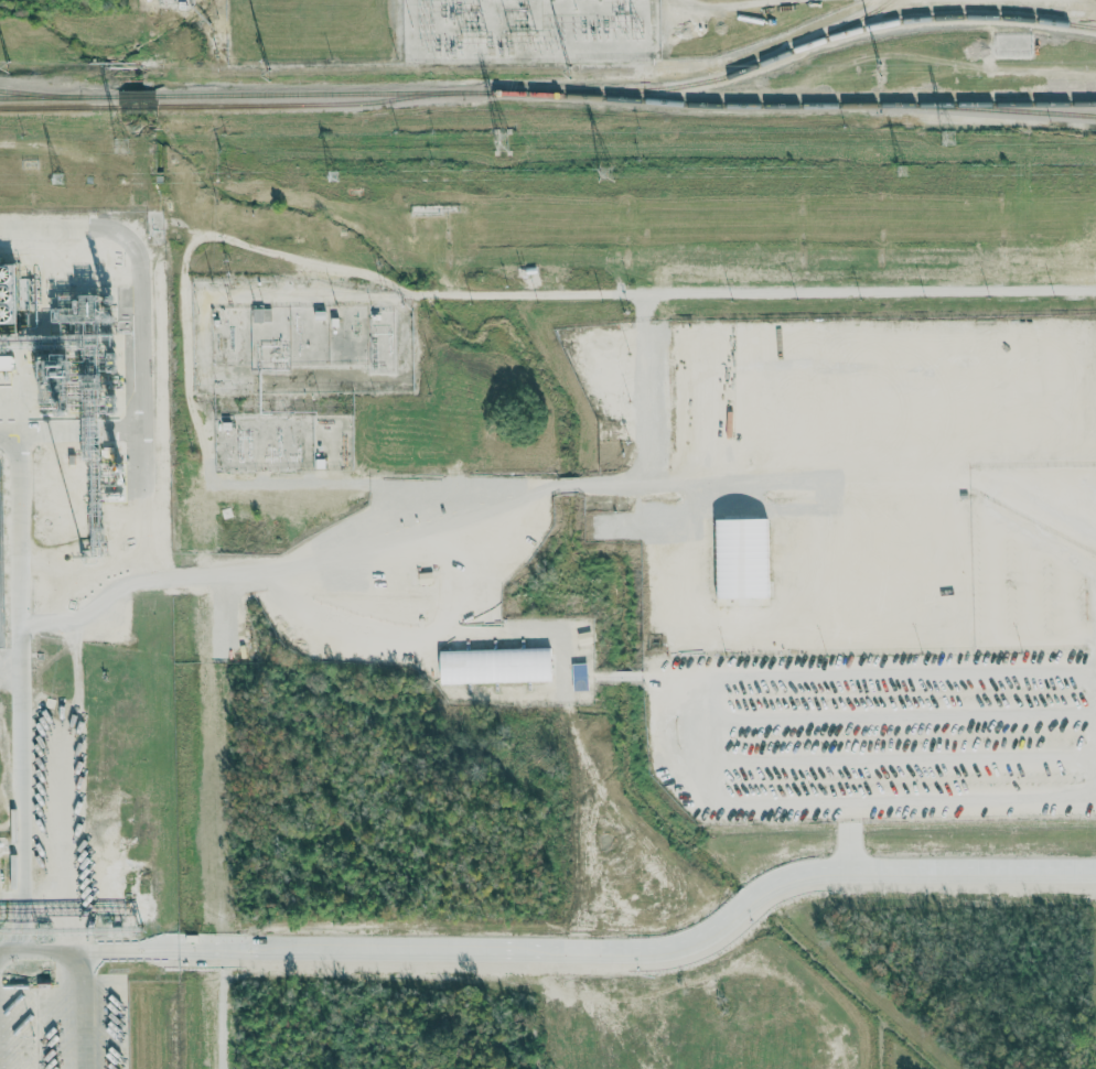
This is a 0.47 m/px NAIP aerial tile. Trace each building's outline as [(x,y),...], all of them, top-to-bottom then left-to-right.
[(13,370),(13,355),(0,356),(0,371),(13,370)] [(771,599),(769,519),(715,520),(717,599),(771,599)] [(441,684),(553,681),(552,649),(440,651),(441,684)]
